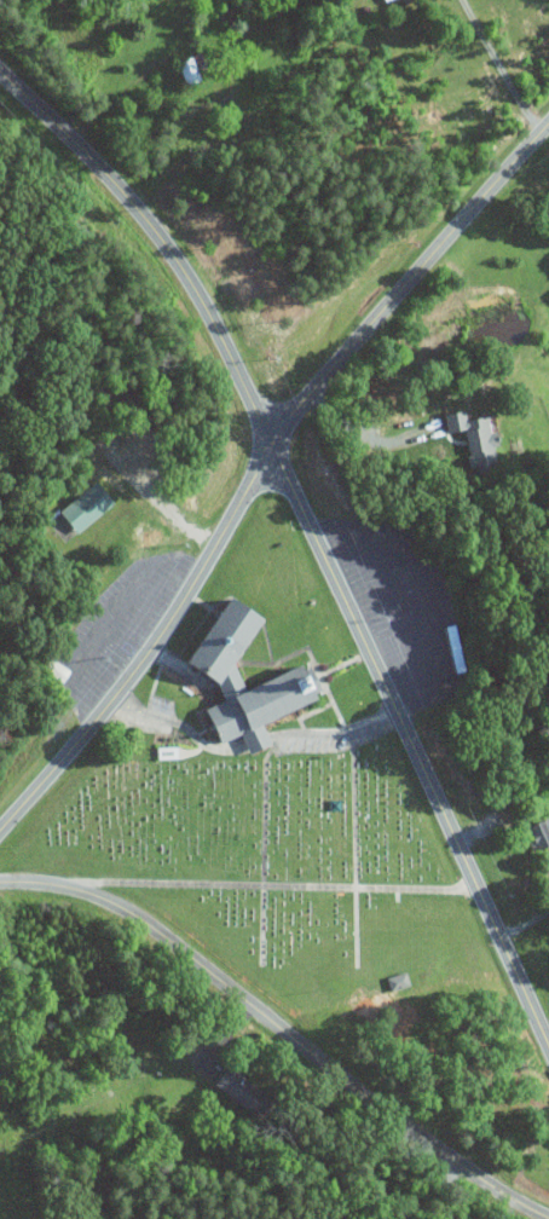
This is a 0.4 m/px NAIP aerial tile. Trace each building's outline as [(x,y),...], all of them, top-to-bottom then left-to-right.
[(447,414),(450,433),(469,430),(474,467),(500,463),(498,446),(502,445),(500,432),(493,433),(491,417),(469,420),(468,411),(447,414)] [(82,533),(119,502),(100,481),(64,512),(82,533)] [(273,615),(239,594),(196,663),(199,671),(223,686),(228,698),(225,703),(210,708),(218,728),(222,730),(226,742),(246,735),(253,754),(275,746),(266,723),(328,700),(324,691),(328,685),(324,673),(311,666),(250,689),(241,666),(273,615)] [(529,827),(538,853),(548,848),(548,819),(529,827)] [(413,987),(409,973),(389,978),(393,991),(413,987)] [(218,1086),(265,1123),(283,1100),(267,1088),(270,1084),(238,1059),(218,1086)]
